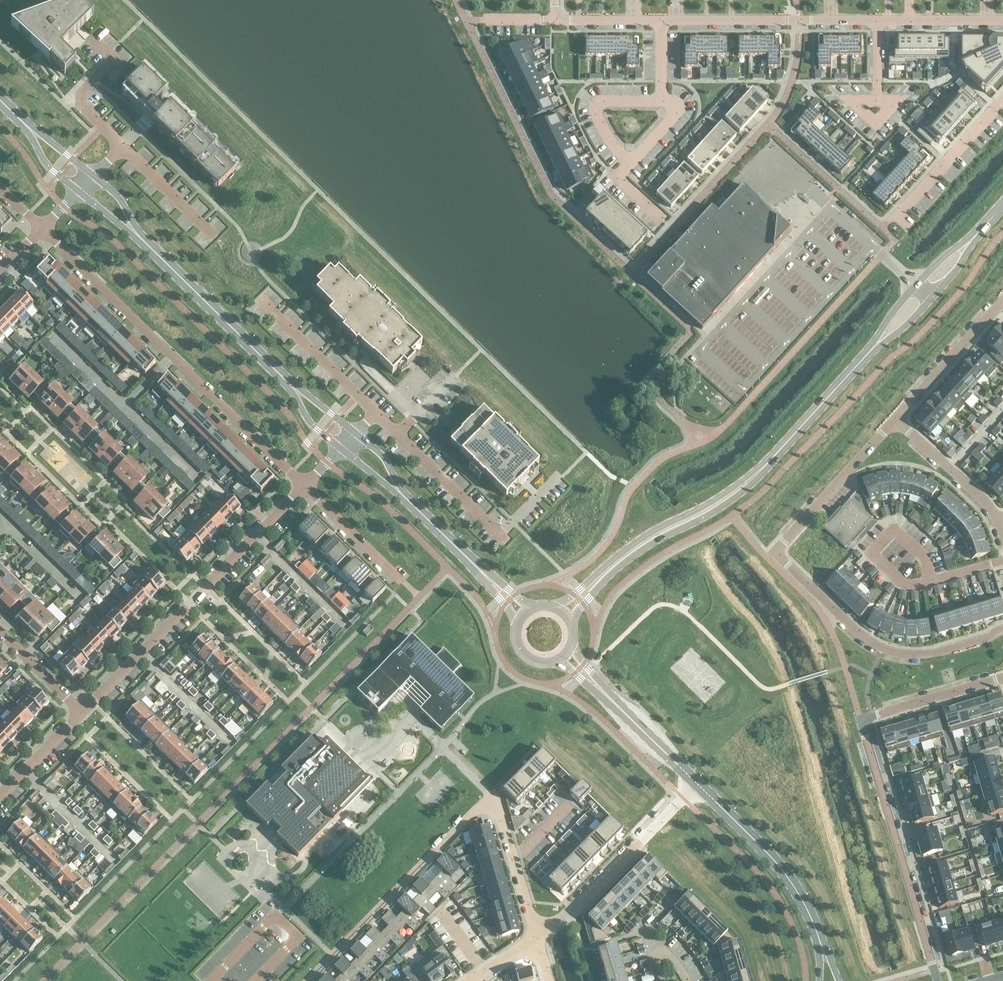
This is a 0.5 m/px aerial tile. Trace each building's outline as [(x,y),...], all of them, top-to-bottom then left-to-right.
[(37,50),(39,48),(65,74),(76,63),(61,48),(94,16),(78,0),(29,0),(9,19),(15,24),(11,25),(37,50)] [(769,53),(781,53),(781,39),(781,38),(780,37),(779,36),(778,36),(777,36),(776,37),(775,38),(775,39),(770,39),(769,39),(769,53)] [(819,53),(831,53),(831,39),(830,39),(825,39),(824,38),(824,37),(823,37),(822,36),(821,36),(820,37),(819,37),(819,38),(819,39),(819,47),(819,53)] [(535,50),(529,38),(528,38),(512,38),(516,45),(501,52),(501,53),(500,53),(500,54),(502,53),(505,59),(503,60),(505,64),(532,51),(532,52),(535,50)] [(585,41),(585,57),(596,57),(596,39),(587,39),(584,39),(584,41),(585,41)] [(596,39),(596,57),(606,57),(606,39),(605,39),(596,39)] [(616,57),(616,39),(607,39),(606,39),(606,57),(616,57)] [(626,57),(626,53),(626,39),(625,39),(616,39),(616,57),(626,57)] [(627,39),(626,39),(626,53),(638,53),(638,39),(627,39)] [(684,53),(696,53),(696,39),(695,39),(684,39),(684,44),(684,53)] [(697,39),(696,39),(696,53),(696,57),(697,57),(706,57),(706,39),(697,39)] [(706,39),(706,57),(717,57),(717,39),(715,39),(706,39)] [(717,57),(727,57),(727,39),(718,39),(717,39),(717,57)] [(749,57),(749,39),(747,39),(738,39),(738,57),(749,57)] [(759,57),(759,39),(750,39),(749,39),(749,57),(759,57)] [(769,57),(769,53),(769,39),(768,39),(759,39),(759,57),(769,57)] [(831,39),(831,53),(831,57),(841,57),(841,39),(832,39),(831,39)] [(841,39),(841,57),(851,57),(851,39),(850,39),(841,39)] [(851,39),(851,57),(862,57),(862,51),(862,47),(862,39),(852,39),(851,39)] [(906,65),(906,62),(906,40),(895,40),(895,46),(889,46),(889,65),(906,65)] [(917,40),(906,40),(906,62),(917,62),(917,60),(917,40)] [(917,60),(928,60),(928,40),(917,40),(917,60)] [(938,40),(928,40),(928,60),(938,60),(938,40)] [(938,40),(938,60),(955,60),(955,46),(950,46),(950,40),(938,40)] [(998,40),(998,44),(988,44),(988,40),(962,40),(962,63),(964,63),(966,67),(965,68),(967,73),(968,73),(970,77),(969,78),(986,94),(1002,75),(1002,74),(1000,72),(1002,68),(1002,40),(998,40)] [(510,75),(533,64),(533,65),(537,63),(532,52),(532,51),(505,64),(507,69),(509,68),(512,74),(510,75)] [(638,53),(626,53),(626,57),(626,68),(638,68),(638,62),(638,58),(638,54),(638,53)] [(684,62),(684,68),(697,68),(697,57),(696,57),(696,53),(684,53),(684,58),(684,62)] [(781,53),(769,53),(769,57),(769,68),(781,68),(781,62),(781,58),(781,53)] [(831,57),(831,53),(819,53),(819,58),(819,62),(819,68),(831,68),(831,57)] [(538,75),(533,65),(533,64),(510,75),(512,75),(515,81),(513,81),(516,86),(538,75)] [(137,78),(130,85),(126,89),(122,93),(160,130),(218,187),(244,161),(147,65),(136,76),(137,78)] [(545,72),(545,71),(538,75),(516,86),(518,90),(520,89),(523,96),(521,97),(543,86),(541,81),(548,78),(547,75),(545,72)] [(953,97),(969,112),(977,104),(972,100),(977,95),(967,85),(962,90),(960,89),(953,97)] [(524,103),(526,108),(548,97),(543,86),(521,97),(523,96),(526,102),(524,103)] [(745,97),(760,110),(767,103),(752,89),(745,97)] [(953,97),(951,95),(943,103),(962,120),(969,112),(953,97)] [(533,117),(531,118),(531,119),(534,118),(554,108),(548,97),(526,108),(528,111),(530,110),(533,117)] [(738,104),(753,118),(760,110),(745,97),(738,104)] [(936,111),(955,128),(962,120),(943,103),(936,111)] [(732,112),(746,125),(753,118),(738,104),(732,112)] [(812,126),(821,117),(812,109),(807,113),(805,116),(802,120),(810,128),(812,126)] [(929,119),(947,136),(955,128),(936,111),(929,119)] [(746,125),(732,112),(725,119),(739,133),(746,125)] [(538,133),(541,137),(565,125),(559,114),(537,125),(535,126),(537,126),(540,132),(538,133)] [(947,136),(929,119),(917,132),(931,145),(935,140),(940,144),(947,136)] [(793,135),(794,135),(795,135),(796,134),(800,138),(801,138),(810,128),(802,120),(792,131),(791,131),(791,132),(792,133),(792,134),(793,135)] [(570,123),(570,122),(565,125),(541,137),(543,142),(545,141),(548,147),(546,148),(568,137),(566,132),(573,129),(572,126),(570,123)] [(714,131),(729,144),(736,137),(721,123),(714,131)] [(808,145),(809,146),(820,133),(812,126),(810,128),(801,138),(803,140),(808,145)] [(707,138),(722,152),(729,144),(714,131),(707,138)] [(816,153),(817,153),(828,141),(820,133),(809,146),(811,148),(816,152),(816,153)] [(549,154),(551,159),(573,148),(568,137),(546,148),(548,147),(551,153),(549,154)] [(701,146),(715,159),(722,152),(707,138),(701,146)] [(912,157),(920,149),(916,145),(913,143),(909,138),(900,148),(909,156),(910,156),(912,157)] [(824,160),(825,160),(836,148),(828,141),(817,153),(819,155),(824,160)] [(694,153),(709,166),(715,159),(701,146),(694,153)] [(579,158),(573,148),(551,159),(553,163),(555,162),(558,168),(556,169),(579,158)] [(844,155),(836,148),(825,160),(827,162),(832,167),(833,168),(844,155)] [(930,158),(920,149),(912,157),(922,167),(923,167),(922,166),(930,158)] [(709,166),(694,153),(687,161),(702,174),(709,166)] [(845,156),(844,155),(833,168),(835,170),(835,169),(841,175),(852,163),(845,156)] [(902,164),(915,175),(915,174),(920,169),(922,167),(912,157),(910,156),(909,156),(902,164)] [(584,169),(579,158),(556,169),(556,170),(558,169),(561,175),(559,176),(562,180),(584,169)] [(895,172),(908,183),(908,182),(913,177),(915,175),(902,164),(895,172)] [(676,172),(691,186),(698,178),(684,165),(676,172)] [(584,169),(562,180),(563,184),(565,183),(569,190),(567,191),(569,190),(594,178),(588,167),(584,169)] [(684,193),(691,186),(676,172),(670,180),(684,193)] [(888,180),(900,191),(901,191),(901,190),(905,185),(906,185),(908,183),(895,172),(888,180)] [(663,187),(678,200),(684,193),(670,180),(663,187)] [(881,188),(893,199),(894,199),(893,198),(898,193),(900,191),(888,180),(887,181),(881,188)] [(788,227),(743,185),(728,201),(717,213),(711,207),(646,278),(702,330),(790,234),(792,231),(788,227)] [(678,200),(663,187),(656,195),(671,208),(678,200)] [(599,188),(583,205),(589,210),(585,215),(598,227),(599,225),(603,230),(602,231),(607,235),(608,234),(612,238),(611,239),(616,243),(617,242),(621,246),(620,247),(625,251),(626,250),(630,253),(629,255),(647,236),(602,196),(605,193),(599,188)] [(893,199),(881,188),(873,196),(877,200),(880,203),(885,207),(891,201),(892,200),(893,199)] [(11,223),(10,224),(7,221),(8,220),(1,213),(0,214),(0,235),(11,223)] [(47,283),(58,272),(54,269),(56,267),(49,260),(47,262),(46,261),(39,268),(41,269),(36,273),(47,283)] [(363,347),(372,356),(373,357),(373,356),(392,375),(398,369),(403,364),(406,368),(408,366),(413,361),(415,359),(411,356),(416,351),(422,345),(409,332),(403,326),(388,311),(390,309),(376,295),(374,297),(359,282),(355,287),(348,281),(349,280),(338,270),(334,275),(330,271),(316,284),(320,288),(316,293),(326,303),(333,309),(329,314),(340,325),(344,328),(342,330),(356,344),(357,342),(361,345),(363,347)] [(58,272),(47,283),(57,293),(54,296),(70,281),(63,274),(62,276),(58,272)] [(70,281),(54,296),(65,307),(78,292),(75,289),(76,287),(70,281)] [(13,300),(26,313),(34,305),(21,292),(13,300)] [(78,292),(65,307),(68,304),(78,314),(90,301),(84,294),(82,296),(78,292)] [(5,308),(18,320),(26,313),(13,300),(5,308)] [(85,327),(99,313),(95,309),(97,307),(90,301),(78,314),(88,324),(85,326),(85,327)] [(47,313),(53,306),(49,302),(42,309),(47,313)] [(11,328),(18,320),(5,308),(0,313),(0,317),(11,328)] [(99,313),(85,327),(95,337),(111,321),(104,315),(103,316),(99,313)] [(3,336),(11,328),(0,317),(0,333),(3,336)] [(106,347),(120,333),(116,329),(117,327),(111,321),(95,337),(106,347)] [(120,333),(106,347),(109,344),(119,354),(132,341),(125,335),(123,336),(120,333)] [(16,334),(11,339),(21,349),(22,348),(23,348),(27,344),(16,334)] [(66,340),(69,343),(75,337),(72,334),(66,340)] [(995,334),(990,340),(991,341),(987,344),(995,351),(990,355),(1001,365),(1002,363),(1002,341),(995,334)] [(69,343),(72,346),(78,339),(75,337),(69,343)] [(6,340),(1,345),(7,352),(12,347),(6,340)] [(132,341),(119,354),(129,364),(140,353),(136,349),(138,348),(132,341)] [(48,353),(52,357),(58,351),(54,347),(48,353)] [(62,355),(58,351),(52,357),(56,361),(62,355)] [(140,353),(129,364),(132,362),(145,375),(155,364),(146,355),(144,357),(140,353)] [(87,360),(90,363),(96,357),(93,354),(87,360)] [(971,362),(985,375),(985,376),(988,379),(996,370),(979,354),(971,362)] [(90,363),(93,366),(99,360),(96,357),(90,363)] [(962,370),(963,371),(977,384),(985,376),(985,375),(971,362),(970,361),(962,370)] [(19,363),(11,371),(16,376),(11,381),(20,390),(33,377),(19,363)] [(444,376),(449,369),(443,365),(438,372),(444,376)] [(78,371),(72,377),(77,382),(83,375),(78,371)] [(955,379),(970,392),(977,384),(963,371),(955,379)] [(378,376),(382,380),(379,383),(388,392),(394,385),(381,373),(378,376)] [(108,380),(111,383),(117,377),(114,374),(108,380)] [(87,380),(83,375),(77,382),(81,386),(87,380)] [(167,402),(168,402),(179,391),(175,387),(177,385),(167,376),(167,377),(152,391),(165,404),(167,402)] [(33,377),(20,390),(29,398),(34,393),(37,397),(45,389),(33,377)] [(111,383),(113,386),(119,380),(117,377),(111,383)] [(955,379),(948,388),(962,401),(965,404),(973,395),(970,392),(955,379)] [(45,389),(37,397),(41,400),(40,401),(49,409),(65,393),(56,385),(49,392),(45,389)] [(948,388),(940,396),(954,409),(962,401),(948,388)] [(422,389),(415,394),(420,399),(426,394),(422,389)] [(179,391),(168,402),(178,412),(175,415),(191,399),(184,393),(182,394),(179,391)] [(65,393),(49,409),(58,418),(63,413),(67,416),(75,409),(63,396),(65,394),(65,393)] [(108,400),(103,395),(97,402),(102,406),(108,400)] [(954,409),(940,396),(940,395),(932,404),(947,417),(954,409)] [(197,406),(191,399),(175,415),(185,425),(199,411),(195,407),(197,406)] [(106,410),(112,404),(108,400),(102,406),(106,410)] [(924,413),(925,413),(939,426),(947,417),(932,404),(924,413)] [(75,409),(67,416),(71,420),(65,425),(74,434),(87,421),(75,409)] [(506,497),(509,493),(517,485),(517,486),(528,475),(527,475),(536,466),(539,463),(528,452),(519,443),(518,444),(516,441),(505,431),(503,429),(503,428),(494,419),(483,409),(479,413),(475,417),(472,420),(471,420),(466,425),(464,427),(461,430),(461,431),(458,434),(454,438),(450,442),(461,453),(470,462),(471,462),(473,464),(483,475),(486,477),(485,477),(495,486),(506,497)] [(199,411),(185,425),(186,425),(189,422),(199,432),(211,419),(205,413),(203,415),(199,411)] [(152,412),(146,418),(149,421),(155,415),(152,412)] [(931,435),(939,426),(925,413),(924,413),(917,422),(931,435)] [(158,418),(155,415),(149,421),(152,424),(158,418)] [(218,426),(211,419),(199,432),(208,442),(206,445),(220,431),(216,427),(218,426)] [(128,420),(122,426),(126,430),(133,424),(128,420)] [(92,441),(100,433),(87,421),(74,434),(83,443),(88,437),(92,441)] [(137,428),(133,424),(126,430),(131,435),(137,428)] [(206,445),(216,455),(232,439),(225,433),(224,435),(220,431),(206,445)] [(173,432),(167,438),(170,441),(176,435),(173,432)] [(100,433),(92,441),(95,444),(90,450),(99,458),(112,445),(100,433)] [(179,438),(176,435),(170,441),(173,444),(179,438)] [(238,446),(232,439),(216,455),(217,456),(219,453),(229,462),(240,451),(236,448),(238,446)] [(9,450),(0,442),(0,459),(9,450)] [(147,450),(151,455),(157,448),(153,444),(147,450)] [(117,465),(125,457),(112,445),(99,458),(108,467),(113,462),(117,465)] [(162,453),(157,448),(151,455),(156,459),(162,453)] [(0,459),(0,473),(2,475),(5,472),(8,476),(16,468),(13,464),(18,459),(9,450),(0,459)] [(398,456),(403,461),(408,455),(402,450),(398,456)] [(952,459),(956,454),(951,450),(947,455),(952,459)] [(237,475),(252,460),(246,453),(244,455),(240,451),(229,462),(239,472),(237,475)] [(196,455),(193,452),(187,458),(190,461),(196,455)] [(199,458),(196,455),(190,461),(193,464),(199,458)] [(137,469),(125,457),(117,465),(120,469),(115,474),(124,483),(137,469)] [(259,466),(252,460),(237,475),(247,486),(261,471),(257,468),(259,466)] [(16,468),(8,476),(12,479),(9,482),(18,491),(21,488),(34,475),(25,466),(20,471),(16,468)] [(170,473),(164,467),(160,471),(166,477),(170,473)] [(1002,484),(1002,469),(1002,468),(995,476),(995,477),(1002,484)] [(137,469),(124,483),(133,491),(137,494),(145,486),(141,483),(146,478),(137,469)] [(178,469),(172,475),(176,479),(182,473),(178,469)] [(261,471),(247,486),(250,483),(261,493),(265,489),(266,490),(272,483),(271,482),(273,480),(266,473),(265,475),(261,471)] [(187,477),(182,473),(176,479),(181,483),(187,477)] [(1002,496),(1002,484),(995,477),(995,476),(992,473),(983,482),(1001,499),(1002,496)] [(21,488),(33,500),(41,492),(37,488),(42,483),(34,475),(21,488)] [(891,494),(889,476),(888,476),(877,478),(876,478),(881,495),(891,494)] [(901,493),(902,476),(901,476),(890,476),(889,476),(891,494),(901,493)] [(901,493),(911,495),(915,478),(914,478),(914,477),(903,476),(902,476),(901,493)] [(881,495),(876,478),(875,479),(864,483),(870,499),(881,495)] [(920,498),(927,482),(926,482),(916,478),(915,478),(911,495),(920,498)] [(159,495),(169,506),(184,491),(174,480),(159,495)] [(928,483),(927,482),(920,498),(930,504),(939,488),(929,483),(928,483)] [(145,486),(137,494),(140,498),(135,503),(144,512),(157,498),(145,486)] [(41,492),(33,500),(45,512),(59,499),(50,490),(44,495),(41,492)] [(481,505),(486,498),(480,493),(474,500),(481,505)] [(219,503),(233,516),(240,508),(227,495),(219,503)] [(934,508),(943,517),(956,504),(947,495),(934,508)] [(157,498),(144,512),(153,520),(158,515),(163,520),(171,512),(157,498)] [(59,499),(45,512),(58,524),(66,516),(62,513),(67,508),(59,499)] [(858,537),(857,536),(858,534),(859,535),(860,535),(859,534),(861,532),(861,533),(862,532),(861,532),(863,530),(863,531),(864,530),(863,529),(865,528),(874,519),(873,518),(872,519),(852,500),(853,500),(852,499),(842,509),(842,510),(841,512),(840,511),(840,512),(839,514),(838,514),(837,514),(838,515),(836,517),(836,516),(835,516),(836,517),(834,519),(834,518),(833,519),(834,519),(832,521),(831,521),(832,522),(830,524),(829,523),(829,524),(828,526),(827,525),(824,529),(825,530),(845,548),(846,549),(851,543),(852,541),(853,542),(853,541),(854,539),(855,539),(856,539),(855,538),(856,537),(857,537),(858,537)] [(7,503),(1,509),(5,513),(11,507),(7,503)] [(225,524),(233,516),(219,503),(212,511),(225,524)] [(951,525),(964,512),(956,504),(943,517),(951,525)] [(225,524),(212,511),(204,518),(218,531),(225,524)] [(951,525),(959,532),(972,520),(971,519),(964,512),(951,525)] [(66,516),(58,524),(61,528),(59,531),(68,540),(71,537),(70,537),(83,523),(74,515),(69,520),(66,516)] [(308,515),(295,528),(307,539),(320,526),(308,515)] [(218,531),(204,518),(197,526),(210,539),(218,531)] [(973,521),(972,520),(959,532),(964,540),(980,531),(979,530),(973,521)] [(25,533),(31,527),(27,523),(21,529),(25,533)] [(87,544),(95,536),(92,533),(92,532),(83,523),(70,537),(71,537),(79,545),(84,541),(87,544)] [(210,539),(197,526),(189,533),(187,531),(186,531),(202,547),(210,539)] [(330,536),(327,533),(320,526),(307,539),(317,550),(330,536)] [(25,533),(30,538),(36,532),(31,527),(25,533)] [(154,533),(157,537),(163,531),(159,528),(154,533)] [(202,547),(186,531),(178,539),(194,555),(202,547)] [(964,540),(969,549),(985,543),(985,542),(980,532),(980,531),(964,540)] [(95,536),(87,544),(100,556),(113,543),(104,534),(99,540),(95,536)] [(341,547),(333,539),(330,536),(317,550),(328,560),(341,547)] [(194,555),(178,539),(170,548),(186,563),(194,555)] [(282,541),(274,549),(277,552),(285,544),(282,541)] [(113,543),(100,556),(113,570),(121,562),(117,557),(122,552),(113,543)] [(986,544),(985,543),(969,549),(972,560),(989,555),(986,544)] [(52,547),(46,554),(50,558),(56,552),(52,547)] [(352,558),(345,550),(341,547),(328,560),(339,571),(352,558)] [(50,558),(55,562),(61,556),(56,552),(50,558)] [(133,562),(139,556),(135,553),(129,558),(133,562)] [(271,558),(268,555),(260,564),(263,566),(271,558)] [(339,571),(335,574),(346,585),(350,582),(363,568),(360,565),(352,558),(339,571)] [(270,561),(266,568),(276,574),(280,567),(270,561)] [(304,564),(298,570),(304,576),(310,570),(304,564)] [(363,568),(350,582),(361,592),(374,579),(363,568)] [(19,582),(5,569),(0,574),(0,582),(1,583),(0,583),(0,600),(1,600),(0,601),(0,602),(19,582)] [(142,577),(158,592),(165,584),(149,569),(142,577)] [(77,572),(71,578),(75,582),(81,576),(77,572)] [(837,593),(849,580),(840,572),(828,585),(837,593)] [(75,582),(79,586),(85,580),(81,576),(75,582)] [(133,585),(149,601),(158,592),(142,577),(133,585)] [(273,577),(263,589),(268,593),(279,581),(273,577)] [(372,603),(385,590),(374,579),(361,592),(365,596),(370,601),(372,603)] [(857,588),(849,580),(837,593),(845,601),(857,588)] [(24,605),(33,596),(19,582),(0,602),(6,608),(7,607),(10,610),(19,601),(24,605)] [(128,596),(142,609),(149,601),(133,585),(133,586),(136,589),(128,596)] [(252,587),(239,600),(246,607),(259,594),(252,587)] [(857,588),(845,601),(853,609),(865,596),(857,588)] [(254,615),(267,602),(259,594),(246,607),(254,615)] [(330,602),(341,612),(348,605),(337,594),(330,602)] [(28,629),(47,610),(44,612),(35,604),(38,601),(33,596),(24,605),(29,610),(19,620),(25,627),(26,625),(29,628),(28,629)] [(142,609),(128,596),(121,604),(134,616),(142,609)] [(874,605),(865,596),(853,609),(862,617),(874,605)] [(989,600),(994,617),(1002,614),(1002,606),(1000,597),(989,600)] [(994,617),(989,600),(978,603),(983,620),(994,617)] [(262,622),(275,609),(267,602),(254,615),(262,622)] [(978,603),(967,606),(972,624),(983,620),(978,603)] [(113,611),(126,624),(134,616),(121,604),(113,611)] [(972,624),(967,606),(956,610),(961,627),(972,624)] [(275,609),(262,622),(269,630),(285,614),(282,616),(275,609)] [(879,630),(880,630),(888,614),(878,609),(869,624),(879,630)] [(47,610),(28,629),(34,635),(35,634),(38,637),(47,628),(52,633),(61,624),(47,610)] [(950,630),(961,627),(956,610),(945,613),(950,630)] [(106,619),(119,632),(126,624),(113,611),(106,619)] [(950,630),(945,613),(934,616),(939,634),(950,630)] [(277,637),(293,622),(285,614),(269,630),(277,637)] [(891,635),(892,635),(897,618),(888,614),(880,630),(881,631),(891,635)] [(349,623),(352,626),(360,617),(357,615),(349,623)] [(897,618),(892,635),(893,635),(904,637),(905,637),(907,620),(897,618)] [(917,620),(918,637),(919,637),(920,637),(931,636),(928,618),(917,620)] [(98,627),(111,640),(119,632),(106,619),(98,627)] [(917,637),(918,637),(917,620),(907,620),(905,637),(906,637),(906,638),(917,638),(917,637)] [(285,645),(300,629),(293,622),(277,637),(285,645)] [(335,637),(342,630),(336,624),(329,631),(332,635),(330,637),(333,639),(335,637)] [(373,630),(369,626),(362,633),(367,637),(373,630)] [(91,634),(104,647),(111,640),(98,627),(91,634)] [(300,629),(285,645),(293,653),(305,640),(298,632),(301,630),(300,629)] [(346,632),(344,629),(342,630),(335,637),(338,640),(346,632)] [(83,642),(96,655),(104,647),(91,634),(83,642)] [(211,643),(203,636),(188,652),(195,659),(211,643)] [(411,637),(357,694),(378,714),(410,681),(413,678),(432,697),(419,711),(441,732),(474,698),(451,676),(448,679),(431,662),(434,659),(411,637)] [(300,660),(313,647),(305,640),(293,653),(300,660)] [(89,663),(89,662),(96,655),(83,642),(76,649),(73,647),(89,663)] [(203,667),(218,651),(211,643),(195,659),(203,667)] [(43,653),(44,653),(49,647),(46,644),(40,649),(43,653)] [(89,663),(73,647),(64,655),(80,671),(89,663)] [(308,668),(321,655),(313,647),(300,660),(308,668)] [(218,651),(203,667),(204,668),(207,665),(213,672),(226,658),(218,651)] [(80,671),(64,655),(56,663),(72,679),(80,671)] [(159,666),(162,669),(163,668),(170,661),(167,658),(159,666)] [(226,658),(213,672),(221,679),(234,666),(226,658)] [(177,668),(170,661),(163,668),(170,675),(177,668)] [(234,666),(221,679),(229,687),(242,674),(234,666)] [(18,671),(12,677),(16,681),(22,675),(18,671)] [(153,672),(145,681),(148,683),(156,675),(153,672)] [(236,694),(249,681),(242,674),(229,687),(236,694)] [(241,705),(257,689),(249,681),(236,694),(244,702),(241,704),(241,705)] [(201,692),(204,696),(210,690),(207,687),(201,692)] [(49,703),(47,701),(33,688),(25,696),(41,711),(49,703)] [(257,689),(241,705),(249,712),(265,696),(257,689)] [(995,720),(1002,718),(1002,705),(1000,695),(989,698),(995,720)] [(19,707),(32,720),(41,711),(25,696),(16,704),(19,707)] [(265,696),(249,712),(257,720),(273,704),(265,696)] [(984,724),(995,720),(989,698),(978,702),(984,724)] [(132,724),(148,708),(141,701),(125,717),(132,724)] [(984,724),(978,702),(967,705),(973,727),(984,724)] [(973,727),(967,705),(956,708),(962,730),(973,727)] [(25,728),(27,725),(32,720),(19,707),(12,715),(25,728)] [(148,708),(132,724),(140,732),(153,718),(156,716),(150,710),(148,708)] [(962,730),(956,708),(944,711),(951,733),(962,730)] [(4,722),(17,735),(25,728),(12,715),(4,722)] [(156,716),(153,718),(140,732),(148,739),(161,726),(163,723),(156,716)] [(937,716),(926,719),(932,741),(944,737),(937,716)] [(915,722),(921,744),(932,741),(926,719),(915,722)] [(10,743),(17,735),(4,722),(0,726),(0,733),(10,743)] [(904,725),(910,747),(911,747),(910,742),(919,740),(921,744),(915,722),(904,725)] [(148,739),(155,747),(171,731),(164,724),(163,723),(161,726),(148,739)] [(893,729),(899,750),(910,747),(904,725),(893,729)] [(893,729),(882,732),(888,754),(899,750),(893,729)] [(179,738),(171,731),(155,747),(163,754),(179,738)] [(243,732),(235,739),(234,740),(237,743),(245,734),(243,732)] [(5,748),(10,743),(0,733),(0,749),(2,751),(5,748)] [(313,737),(246,806),(267,827),(272,821),(282,831),(276,836),(298,857),(342,812),(339,810),(369,780),(372,781),(373,781),(373,780),(362,775),(325,740),(321,744),(313,737)] [(186,746),(179,738),(163,754),(171,762),(183,749),(186,746)] [(229,746),(228,747),(220,754),(223,757),(231,749),(229,746)] [(183,749),(171,762),(178,769),(191,756),(183,749)] [(534,759),(547,772),(555,763),(542,751),(538,755),(538,754),(537,755),(537,756),(535,758),(535,757),(534,758),(534,759)] [(72,770),(80,778),(95,762),(87,754),(72,770)] [(199,764),(191,756),(178,769),(186,777),(199,764)] [(997,769),(994,758),(979,762),(976,763),(975,757),(961,761),(963,767),(976,764),(979,774),(997,769)] [(529,764),(526,767),(539,780),(547,772),(534,759),(533,760),(532,761),(530,763),(529,764)] [(199,764),(186,777),(194,785),(210,769),(202,761),(199,764)] [(87,786),(88,786),(103,770),(95,762),(80,778),(80,779),(83,776),(90,783),(87,786)] [(531,787),(539,780),(526,767),(526,768),(525,767),(524,768),(525,769),(523,771),(522,771),(521,771),(522,772),(519,775),(531,787)] [(979,774),(982,785),(1000,779),(997,769),(979,774)] [(103,770),(88,786),(95,794),(111,778),(103,770)] [(511,782),(524,795),(531,787),(519,775),(518,775),(517,776),(515,778),(514,779),(511,782)] [(51,776),(43,785),(46,788),(54,779),(51,776)] [(906,793),(924,788),(921,777),(913,779),(904,782),(903,782),(906,793)] [(95,794),(103,801),(119,785),(111,778),(95,794)] [(982,785),(985,795),(1002,790),(1002,788),(1000,779),(982,785)] [(524,795),(511,782),(510,783),(509,784),(508,786),(507,786),(506,787),(503,791),(515,803),(524,795)] [(582,782),(569,795),(570,796),(574,800),(575,800),(578,804),(591,791),(582,782)] [(111,809),(126,793),(119,785),(103,801),(111,809)] [(924,788),(906,793),(909,803),(927,798),(927,797),(924,788)] [(985,795),(988,805),(1002,801),(1002,790),(985,795)] [(37,791),(29,799),(32,802),(40,793),(37,791)] [(111,809),(118,816),(134,800),(126,793),(111,809)] [(909,803),(908,804),(911,814),(912,814),(930,808),(930,809),(935,808),(931,796),(927,797),(927,798),(909,803)] [(134,800),(118,816),(125,823),(141,807),(134,800)] [(988,805),(991,816),(1002,813),(1002,801),(988,805)] [(125,823),(133,831),(149,815),(141,807),(125,823)] [(933,819),(930,808),(912,814),(915,825),(933,819)] [(521,817),(526,822),(534,813),(530,809),(521,817)] [(59,828),(62,826),(66,822),(58,814),(54,818),(52,821),(59,828)] [(133,831),(141,839),(157,823),(149,815),(133,831)] [(7,834),(15,842),(28,829),(33,824),(26,817),(21,822),(20,821),(7,834)] [(602,826),(615,839),(615,838),(616,838),(617,837),(616,837),(618,835),(619,835),(620,834),(619,834),(623,830),(610,818),(602,826)] [(349,830),(343,825),(334,834),(340,839),(349,830)] [(594,834),(607,846),(610,843),(610,844),(611,843),(611,842),(613,840),(613,841),(614,840),(614,839),(615,839),(602,826),(594,834)] [(474,843),(491,838),(488,827),(468,833),(472,844),(474,843)] [(23,850),(39,834),(38,834),(36,836),(28,829),(15,842),(23,850)] [(917,835),(920,846),(939,840),(936,829),(917,835)] [(39,834),(23,850),(31,858),(46,842),(39,834)] [(606,847),(607,846),(594,834),(587,842),(599,854),(603,851),(604,851),(604,850),(605,848),(606,848),(607,847),(606,847)] [(494,848),(491,838),(474,843),(477,853),(494,848)] [(84,839),(80,844),(77,841),(72,847),(79,854),(89,844),(85,839),(84,839)] [(939,840),(920,846),(924,857),(943,851),(939,840)] [(46,842),(31,858),(39,865),(54,849),(46,842)] [(587,842),(579,849),(592,862),(595,859),(596,858),(598,856),(599,855),(599,854),(587,842)] [(477,853),(480,864),(497,859),(494,848),(477,853)] [(54,849),(39,865),(46,873),(62,857),(54,849)] [(572,857),(584,870),(587,867),(588,867),(588,866),(588,865),(590,864),(591,864),(592,863),(591,863),(592,862),(579,849),(572,857)] [(126,850),(119,857),(118,859),(121,861),(129,853),(126,850)] [(641,864),(659,882),(667,874),(645,853),(644,853),(648,857),(641,864)] [(443,870),(435,878),(451,894),(458,888),(450,880),(459,870),(444,855),(436,863),(443,870)] [(635,856),(597,895),(603,900),(622,880),(621,880),(639,861),(635,856)] [(62,857),(46,873),(54,880),(67,867),(60,860),(62,857)] [(584,870),(572,857),(564,865),(577,877),(580,874),(580,875),(581,874),(581,873),(583,871),(583,872),(584,871),(584,870)] [(102,859),(83,876),(90,883),(108,866),(102,859)] [(483,874),(500,869),(497,859),(480,864),(483,874)] [(931,879),(949,873),(946,863),(928,868),(931,879)] [(104,873),(107,875),(115,867),(113,864),(104,873)] [(659,882),(641,864),(633,871),(647,885),(655,878),(659,882)] [(576,878),(577,877),(564,865),(556,872),(569,885),(572,882),(573,882),(573,881),(575,879),(576,878)] [(67,867),(54,880),(62,888),(77,872),(77,871),(74,874),(67,867)] [(503,879),(500,869),(483,874),(486,884),(503,879)] [(633,871),(626,879),(640,893),(647,885),(633,871)] [(77,872),(62,888),(69,895),(85,880),(77,872)] [(556,872),(548,881),(545,878),(541,882),(549,890),(553,886),(561,893),(565,890),(566,889),(568,887),(569,886),(569,885),(556,872)] [(934,888),(952,883),(949,873),(931,879),(934,888)] [(412,888),(419,895),(420,894),(428,902),(437,893),(445,900),(451,894),(435,878),(428,886),(420,879),(412,888)] [(507,890),(503,879),(486,884),(489,895),(507,890)] [(626,879),(618,887),(632,901),(640,893),(626,879)] [(78,903),(93,888),(85,880),(69,895),(78,903)] [(934,888),(937,898),(955,893),(952,883),(934,888)] [(632,901),(618,887),(611,895),(625,908),(632,901)] [(672,895),(676,898),(683,890),(680,887),(672,895)] [(492,905),(510,900),(507,890),(489,895),(492,905)] [(955,893),(937,898),(940,909),(958,903),(955,893)] [(436,910),(428,902),(420,894),(419,895),(412,902),(405,895),(397,904),(404,911),(404,910),(412,918),(413,918),(421,909),(429,916),(436,910)] [(674,908),(682,916),(696,902),(688,894),(674,908)] [(617,916),(625,908),(611,895),(603,902),(617,916)] [(9,907),(2,900),(0,901),(0,917),(9,907)] [(513,910),(510,900),(492,905),(490,905),(493,916),(513,910)] [(617,916),(603,902),(596,910),(610,924),(617,916)] [(696,902),(682,916),(690,924),(704,910),(696,902)] [(5,929),(18,916),(9,907),(0,917),(0,924),(5,929)] [(414,932),(420,926),(413,918),(412,918),(404,910),(404,911),(396,918),(389,911),(381,920),(388,927),(388,926),(397,934),(406,925),(414,932)] [(499,926),(498,926),(516,921),(513,910),(493,916),(496,927),(499,926)] [(610,924),(596,910),(588,918),(598,929),(591,931),(595,943),(590,944),(590,945),(610,939),(602,931),(610,924)] [(666,910),(658,919),(666,926),(674,917),(666,910)] [(690,924),(698,931),(712,917),(704,910),(690,924)] [(964,915),(967,926),(973,925),(970,913),(964,915)] [(13,936),(26,923),(18,916),(5,929),(13,936)] [(712,917),(698,931),(705,939),(719,925),(712,917)] [(1002,919),(991,922),(994,932),(998,944),(1002,942),(1002,921),(1002,919)] [(516,921),(498,926),(499,926),(496,927),(494,928),(497,938),(499,937),(502,937),(519,932),(516,921)] [(991,922),(991,924),(980,927),(986,947),(998,944),(994,932),(991,922)] [(13,936),(21,945),(34,932),(26,923),(13,936)] [(660,923),(657,926),(665,934),(668,931),(660,923)] [(727,933),(719,925),(705,939),(713,947),(727,933)] [(381,950),(390,941),(398,948),(405,941),(397,934),(388,926),(388,927),(381,934),(374,927),(365,936),(372,943),(373,942),(381,950)] [(969,928),(957,932),(960,942),(963,954),(975,950),(969,928)] [(21,945),(29,953),(42,939),(34,932),(21,945)] [(952,957),(963,954),(960,942),(957,932),(946,935),(952,957)] [(717,943),(721,958),(740,953),(737,942),(727,933),(713,947),(717,943)] [(397,953),(401,957),(408,952),(418,945),(413,938),(404,946),(397,953)] [(365,966),(366,966),(375,957),(382,964),(389,957),(381,950),(373,942),(372,943),(365,950),(358,943),(350,952),(357,959),(357,958),(365,966)] [(598,951),(601,962),(620,956),(616,945),(593,952),(593,953),(598,951)] [(427,957),(444,980),(445,979),(446,979),(453,974),(453,973),(454,972),(445,960),(450,956),(442,946),(427,957)] [(400,958),(401,957),(397,953),(392,959),(398,966),(403,961),(400,958)] [(740,953),(721,958),(724,969),(743,963),(740,953)] [(620,956),(601,962),(604,973),(623,967),(620,956)] [(424,975),(429,980),(442,980),(444,980),(427,957),(412,968),(419,978),(424,975)] [(348,980),(351,980),(359,973),(367,980),(373,973),(366,966),(365,966),(357,958),(357,959),(349,966),(342,959),(334,967),(341,974),(348,980)] [(724,969),(727,979),(746,974),(743,963),(724,969)] [(9,976),(11,973),(16,969),(12,965),(5,972),(9,976)] [(508,975),(509,980),(530,980),(533,980),(530,969),(529,966),(521,968),(520,969),(521,971),(508,975)] [(604,973),(606,980),(616,980),(626,978),(623,967),(604,973)]
